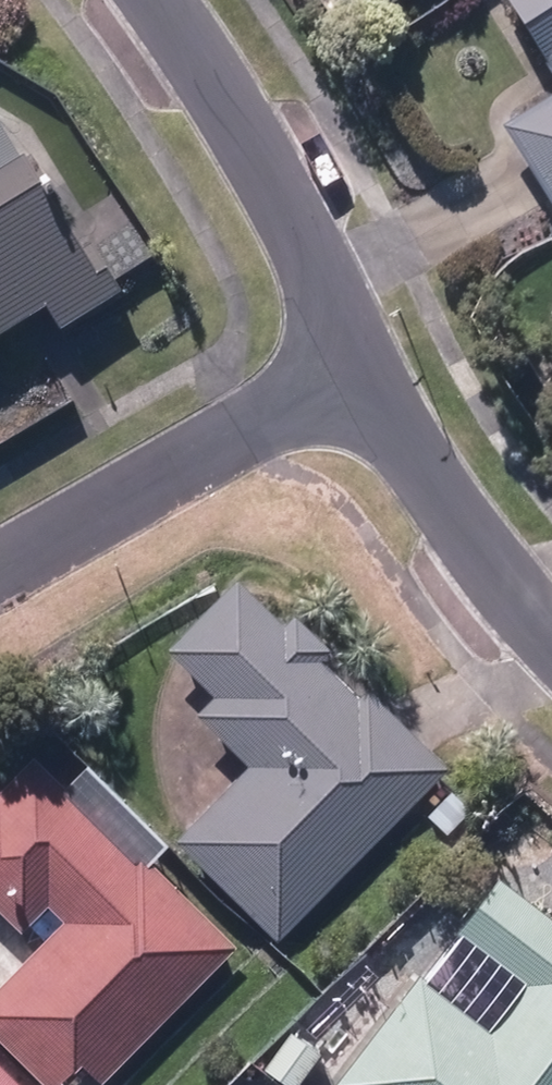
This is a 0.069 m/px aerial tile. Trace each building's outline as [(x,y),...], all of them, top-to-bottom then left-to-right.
[(388,10),(405,0),(382,0),(388,10)] [(551,82),(551,0),(501,0),(551,82)] [(551,214),(551,103),(501,136),(551,214)] [(42,304),(57,329),(121,288),(94,245),(85,252),(21,148),(0,161),(0,330),(42,304)] [(174,843),(277,943),(447,769),(367,690),(356,700),(317,662),(328,651),(294,616),(283,626),(235,580),(167,650),(214,697),(195,716),(247,767),(174,843)] [(42,1084),(61,1084),(78,1067),(98,1084),(102,1084),(234,949),(139,856),(136,860),(31,759),(0,791),(0,911),(22,933),(47,907),(64,924),(0,988),(0,1045),(42,1084)] [(425,817),(447,837),(471,811),(449,791),(425,817)] [(332,1084),(551,1084),(551,919),(498,878),(456,932),(525,985),(490,1031),(416,973),(331,1084),(332,1084)] [(280,1084),(302,1084),(323,1055),(290,1032),(261,1072),(280,1084)] [(0,1065),(0,1084),(21,1084),(0,1065)]
